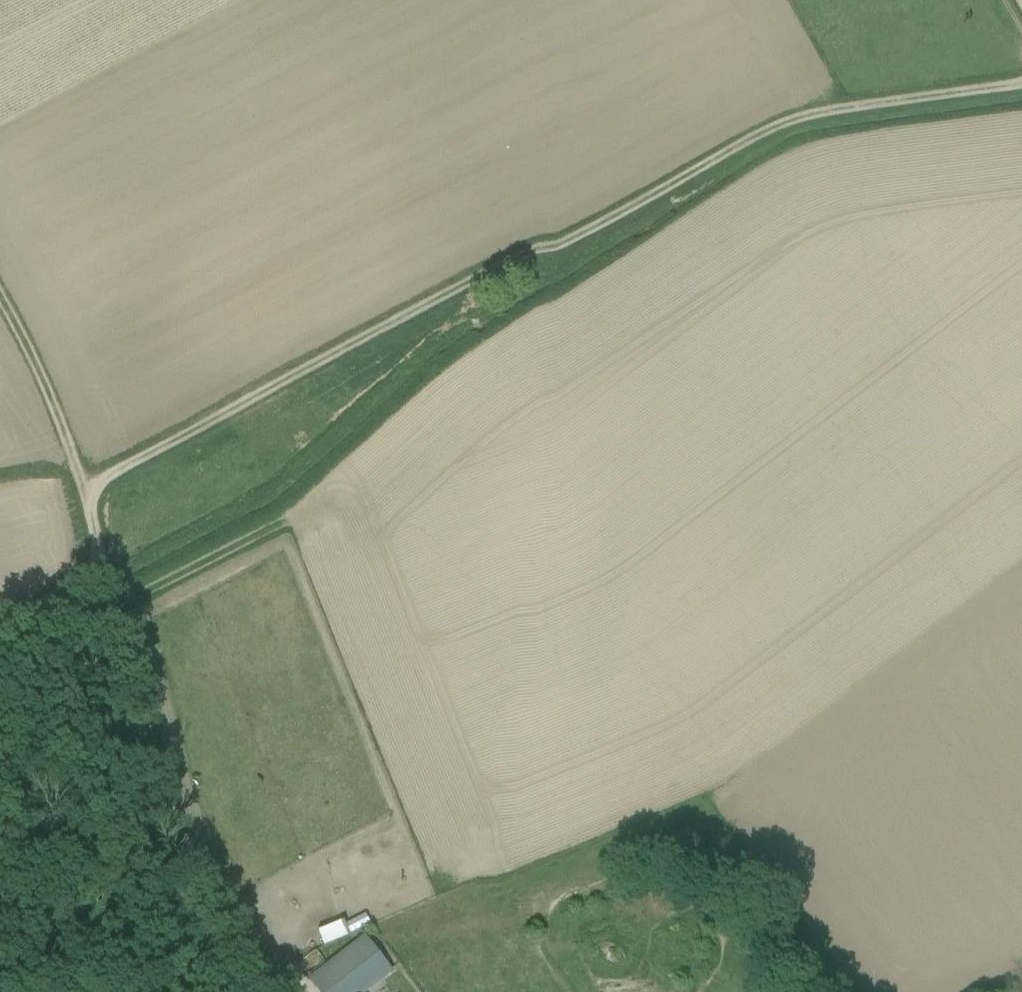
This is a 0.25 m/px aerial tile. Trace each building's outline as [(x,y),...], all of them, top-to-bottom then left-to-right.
[(311,934),(328,928),(317,899),(299,906),(311,934)] [(322,950),(344,941),(340,929),(317,937),(322,950)] [(308,987),(312,991),(369,991),(387,978),(363,945),(308,987)]
